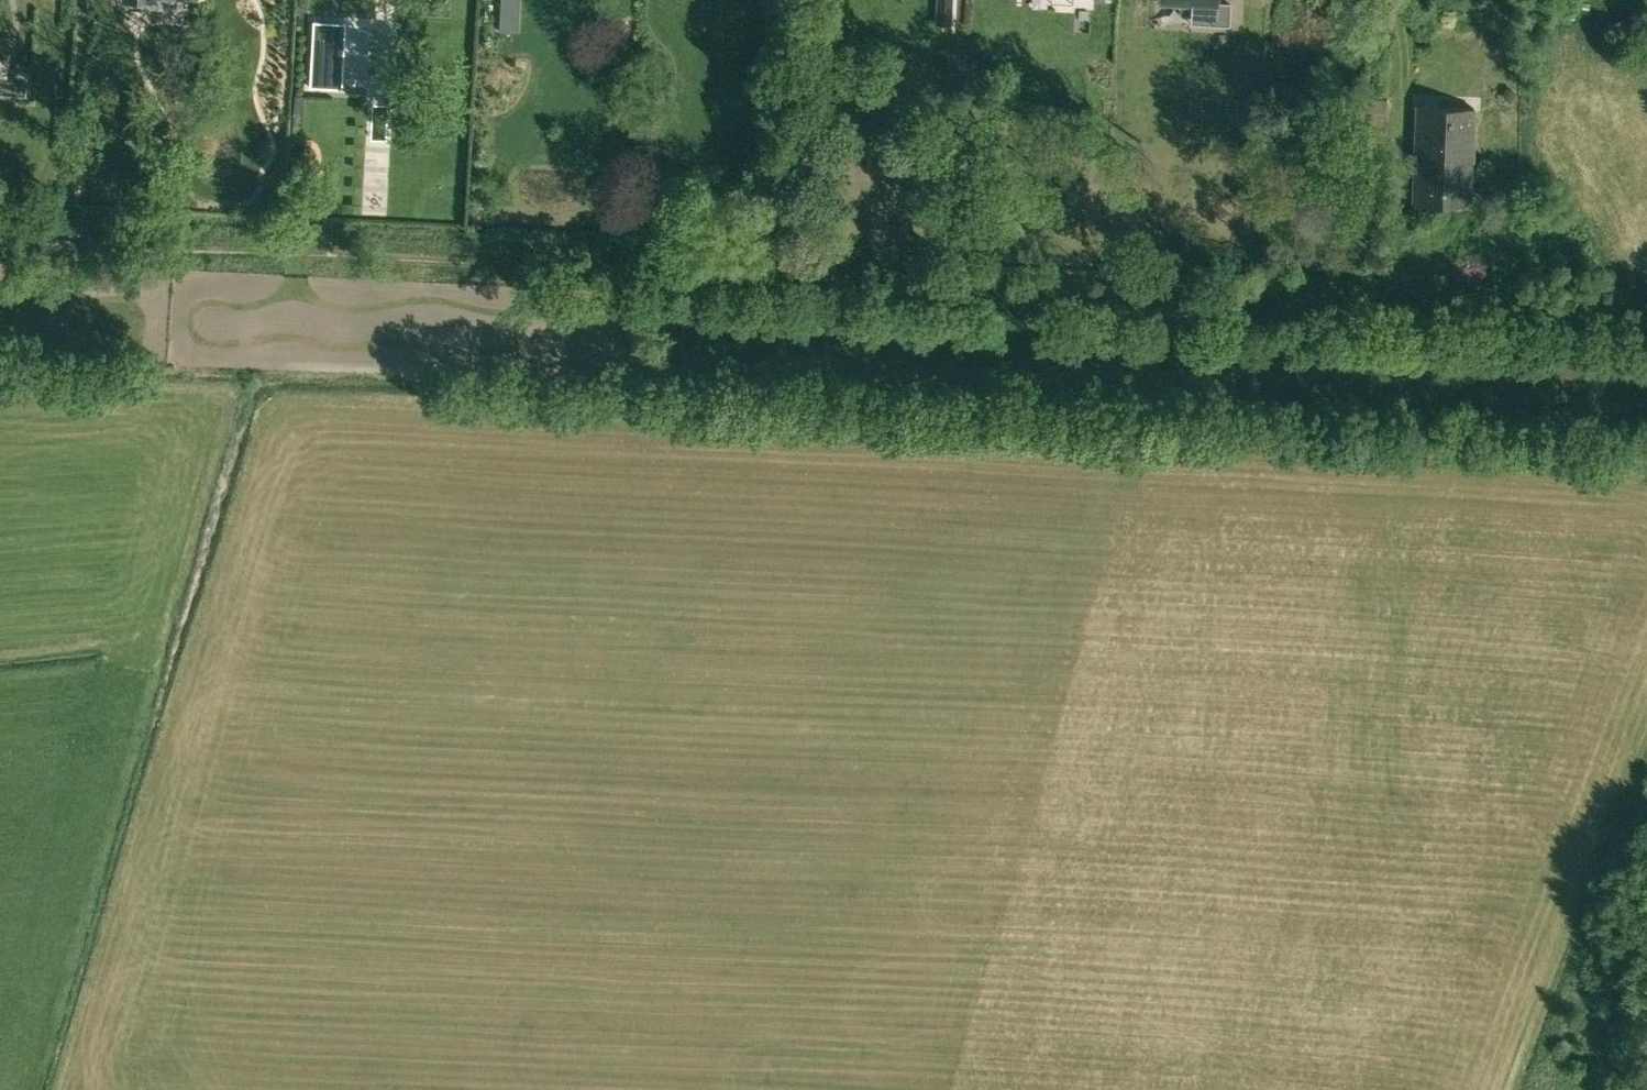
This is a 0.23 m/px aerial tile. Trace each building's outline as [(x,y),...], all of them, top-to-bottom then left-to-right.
[(1163,3),(1193,4),(1192,24),(1230,26),(1231,4),(1216,3),(1216,0),(1163,0),(1163,3)] [(520,10),(500,9),(499,31),(518,32),(520,10)] [(27,96),(28,71),(7,70),(8,57),(10,57),(10,52),(8,52),(9,37),(0,36),(0,94),(27,96)] [(1364,99),(1364,112),(1372,113),(1386,113),(1387,99),(1364,99)] [(1418,105),(1414,204),(1471,206),(1474,108),(1418,105)]
